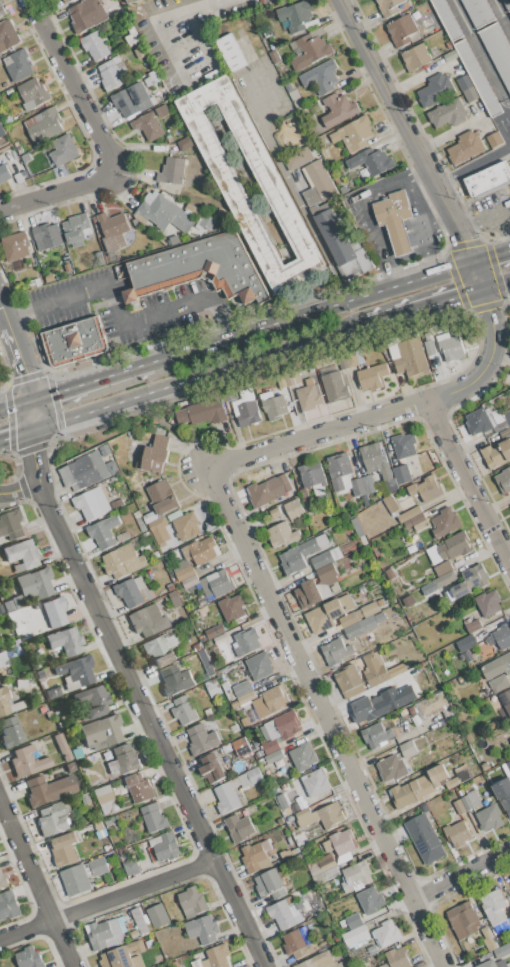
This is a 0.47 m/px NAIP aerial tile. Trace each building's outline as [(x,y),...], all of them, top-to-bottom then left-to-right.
[(67,9),(84,0),(99,0),(109,18),(77,34),(71,22),(73,21),(67,9)] [(276,10),(304,0),(311,0),(313,6),(314,6),(315,8),(310,9),(312,15),(310,16),(311,20),(318,17),(320,24),(291,34),(290,34),(288,27),(291,26),(289,18),(280,21),(276,10)] [(380,5),(378,0),(406,0),(396,5),(399,12),(385,19),(378,6),(380,5)] [(455,48),(430,0),(509,0),(509,107),(491,117),(481,97),(474,85),(468,73),(459,56),(455,48)] [(388,24),(410,13),(418,30),(417,31),(420,38),(411,43),(410,41),(396,49),(387,31),(390,30),(388,24)] [(3,42),(0,44),(0,22),(6,19),(6,20),(9,19),(21,41),(7,49),(3,42)] [(98,30),(110,53),(95,61),(91,54),(90,55),(87,50),(86,51),(79,39),(98,30)] [(232,72),(216,40),(231,32),(247,64),(232,72)] [(296,72),(290,61),(298,57),(305,53),(304,51),(297,54),(294,49),(298,47),(294,40),(309,33),(311,38),(318,35),(320,39),(323,37),(326,43),(328,41),(334,52),(296,72)] [(401,57),(409,53),(407,50),(423,42),(432,59),(422,64),(423,66),(409,73),(401,57)] [(133,50),(145,44),(149,53),(138,59),(133,50)] [(14,82),(2,59),(24,47),(29,56),(26,58),(28,62),(31,60),(33,65),(31,66),(33,72),(14,82)] [(443,55),(455,48),(459,56),(447,62),(443,55)] [(97,67),(112,59),(112,58),(119,55),(129,76),(124,79),(125,82),(107,91),(101,80),(104,79),(97,67)] [(333,71),(339,81),(332,84),(334,89),(319,97),(312,82),(304,85),(299,76),(333,58),(338,68),(333,71)] [(424,107),(416,92),(429,86),(427,83),(430,81),(428,78),(441,71),(443,75),(447,73),(456,91),(424,107)] [(175,100),(227,73),(326,266),(276,293),(175,100)] [(456,79),(468,73),(474,85),(462,91),(456,79)] [(17,87),(36,77),(40,84),(43,82),(51,98),(26,111),(22,104),(25,102),(17,87)] [(136,106),(127,88),(141,81),(150,99),(136,106)] [(294,90),(289,93),(284,84),(289,81),(294,90)] [(474,85),(481,97),(468,103),(462,91),(474,85)] [(111,96),(127,88),(136,106),(139,111),(125,118),(119,107),(117,108),(111,96)] [(289,93),(294,90),(296,89),(305,106),(298,110),(289,93)] [(350,103),(352,102),(352,103),(356,101),(361,110),(326,128),(320,118),(329,113),(322,100),(336,93),(338,96),(345,93),(350,103)] [(428,111),(458,96),(467,114),(464,115),(466,119),(452,126),(450,121),(436,128),(428,111)] [(156,108),(166,103),(171,113),(161,118),(156,108)] [(23,122),(55,106),(62,118),(58,120),(60,125),(62,124),(65,130),(40,143),(38,140),(33,142),(23,122)] [(129,122),(152,110),(164,134),(149,141),(143,129),(139,131),(137,128),(133,130),(129,122)] [(337,129),(360,118),(360,117),(366,113),(371,123),(368,125),(373,135),(364,139),(367,145),(350,154),(337,129)] [(476,130),(486,150),(456,165),(446,146),(461,138),(460,134),(471,129),(473,132),(476,130)] [(497,130),(504,144),(492,149),(485,136),(497,130)] [(69,133),(80,155),(57,167),(49,153),(56,149),(52,142),(69,133)] [(345,159),(371,146),(373,151),(379,148),(382,152),(384,151),(388,158),(391,156),(396,165),(372,177),(364,161),(350,169),(345,159)] [(289,171),(285,163),(310,150),(314,158),(289,171)] [(166,164),(167,157),(185,159),(182,184),(174,183),(174,184),(156,182),(157,172),(162,172),(163,164),(166,164)] [(301,168),(320,158),(338,193),(316,204),(310,208),(301,192),(311,187),(301,168)] [(504,160),(509,173),(509,178),(509,179),(509,181),(507,182),(508,184),(479,197),(478,196),(476,197),(475,194),(471,196),(463,179),(504,160)] [(11,178),(0,184),(0,166),(4,164),(11,178)] [(386,224),(379,226),(373,204),(389,199),(388,193),(405,188),(413,216),(403,219),(413,252),(397,257),(386,224)] [(133,215),(147,196),(153,200),(158,193),(173,204),(174,203),(180,207),(179,208),(193,219),(184,231),(171,222),(164,231),(149,219),(145,224),(133,215)] [(310,208),(316,204),(318,207),(328,202),(357,257),(340,266),(310,208)] [(62,222),(69,220),(68,218),(87,212),(93,233),(85,236),(86,238),(83,239),(85,245),(73,248),(72,243),(69,244),(62,222)] [(123,212),(130,230),(122,233),(127,245),(107,253),(102,238),(105,237),(96,215),(105,212),(107,216),(109,215),(110,218),(123,212)] [(213,217),(202,213),(197,225),(208,229),(213,217)] [(38,251),(31,227),(49,222),(50,225),(58,223),(64,244),(38,251)] [(8,262),(1,237),(25,230),(30,246),(28,246),(30,255),(8,262)] [(128,263),(231,231),(236,232),(271,298),(259,304),(256,298),(245,304),(239,294),(229,299),(223,288),(218,291),(212,282),(201,278),(138,297),(135,287),(128,263)] [(342,280),(372,267),(363,247),(355,251),(357,258),(337,267),(342,280)] [(135,287),(138,297),(139,300),(126,303),(122,291),(135,287)] [(42,333),(98,315),(108,346),(106,352),(56,367),(51,364),(42,333)] [(438,342),(459,335),(465,355),(446,362),(443,352),(442,353),(438,342)] [(397,344),(418,337),(429,370),(408,377),(406,371),(398,374),(393,360),(401,358),(397,344)] [(424,342),(432,339),(437,353),(428,356),(424,342)] [(349,367),(344,353),(354,350),(359,364),(349,367)] [(341,370),(337,355),(344,353),(349,367),(341,370)] [(356,372),(386,362),(390,374),(379,378),(382,387),(371,390),(371,387),(362,390),(356,372)] [(295,384),(290,370),(297,368),(302,382),(295,384)] [(288,386),(283,372),(290,370),(295,384),(288,386)] [(320,376),(339,370),(344,386),(347,385),(351,397),(329,404),(320,376)] [(280,389),(275,375),(283,372),(288,386),(280,389)] [(296,390),(307,386),(305,380),(312,378),(314,384),(318,383),(324,402),(315,405),(316,408),(304,412),(296,390)] [(225,402),(222,391),(234,387),(237,398),(225,402)] [(232,402),(242,399),(239,391),(250,387),(261,421),(240,428),(232,402)] [(261,401),(283,394),(289,412),(268,419),(266,412),(264,412),(261,401)] [(187,406),(220,396),(228,419),(213,424),(212,419),(193,425),(191,421),(179,424),(175,412),(187,408),(187,406)] [(491,428),(484,407),(463,415),(470,436),(491,428)] [(502,414),(509,410),(509,426),(502,414)] [(391,437),(404,433),(405,436),(414,433),(418,443),(414,444),(417,454),(398,459),(391,437)] [(146,446),(152,447),(155,434),(169,437),(167,450),(169,450),(164,474),(136,469),(139,451),(145,452),(146,446)] [(492,447),(509,438),(509,458),(490,469),(480,450),(490,445),(492,447)] [(360,448),(379,442),(381,450),(385,449),(393,478),(383,481),(380,469),(367,473),(360,448)] [(107,444),(112,453),(103,457),(99,447),(107,444)] [(72,485),(67,487),(59,470),(76,461),(75,460),(97,449),(99,453),(100,453),(105,463),(115,458),(121,471),(110,477),(110,475),(75,492),(72,485)] [(327,458),(347,452),(353,472),(348,474),(350,481),(352,486),(334,492),(327,468),(330,467),(327,458)] [(319,461),(327,484),(310,491),(305,475),(301,476),(298,467),(306,464),(307,465),(319,461)] [(397,485),(392,468),(407,463),(412,481),(397,485)] [(502,471),(509,467),(509,491),(503,495),(493,477),(503,472),(502,471)] [(254,509),(248,496),(250,495),(246,487),(256,482),(258,486),(284,473),(292,491),(254,509)] [(424,503),(418,493),(411,497),(406,487),(415,482),(417,486),(424,482),(423,479),(435,473),(445,492),(424,503)] [(365,490),(361,477),(371,474),(375,487),(365,490)] [(352,486),(350,481),(361,477),(365,490),(366,493),(355,497),(352,486)] [(147,487),(166,478),(171,488),(172,487),(180,506),(159,516),(151,499),(152,498),(147,487)] [(71,499),(100,486),(111,510),(88,521),(82,508),(78,510),(77,507),(76,508),(71,499)] [(382,498),(390,493),(399,508),(391,513),(382,498)] [(283,505),(297,498),(306,516),(291,522),(283,505)] [(397,516),(418,505),(422,512),(404,522),(401,524),(397,516)] [(437,538),(433,530),(436,528),(431,519),(441,514),(440,511),(448,506),(453,514),(455,513),(462,525),(437,538)] [(269,511),(278,507),(281,513),(272,517),(269,511)] [(2,543),(0,537),(0,521),(2,520),(1,516),(21,509),(24,517),(22,518),(23,522),(20,523),(25,536),(10,542),(9,540),(2,543)] [(172,521),(193,511),(199,523),(197,524),(201,533),(182,542),(172,521)] [(404,522),(422,512),(426,518),(412,525),(407,528),(404,522)] [(86,528),(116,514),(121,524),(110,529),(117,544),(101,551),(95,538),(91,540),(86,528)] [(152,532),(147,523),(164,515),(168,525),(152,532)] [(412,525),(426,518),(429,525),(416,532),(412,525)] [(273,548),(268,538),(272,536),(270,532),(271,531),(270,528),(285,521),(291,533),(298,529),(301,537),(284,546),(283,543),(273,548)] [(444,541),(465,529),(474,546),(471,548),(473,551),(463,556),(461,553),(450,559),(449,556),(443,559),(436,547),(445,542),(444,541)] [(278,555),(287,551),(287,550),(314,537),(314,538),(324,534),(328,543),(319,548),(319,549),(303,557),(307,566),(288,575),(278,555)] [(182,547),(198,540),(198,541),(211,535),(216,545),(210,547),(215,558),(197,566),(193,557),(188,559),(182,547)] [(1,550),(32,538),(35,545),(37,544),(42,556),(37,558),(40,565),(25,571),(21,559),(7,564),(1,550)] [(137,556),(142,554),(148,565),(117,580),(113,572),(108,575),(103,565),(106,563),(102,556),(131,542),(137,556)] [(310,559),(329,550),(334,561),(332,562),(316,570),(310,559)] [(190,565),(175,572),(172,567),(187,559),(190,565)] [(438,577),(433,568),(449,559),(454,568),(452,569),(438,577)] [(316,570),(332,562),(338,574),(335,575),(338,581),(328,586),(323,584),(316,570)] [(461,573),(481,562),(489,577),(486,579),(489,583),(480,588),(479,586),(472,590),(473,591),(456,600),(450,588),(465,580),(461,573)] [(175,572),(190,565),(191,564),(195,574),(181,581),(179,582),(175,572)] [(15,578),(28,573),(29,574),(43,569),(43,568),(48,566),(52,576),(49,577),(50,579),(48,579),(54,595),(39,600),(37,594),(23,599),(15,578)] [(207,576),(224,568),(228,577),(230,576),(236,587),(216,597),(207,576)] [(452,569),(456,578),(436,589),(431,581),(438,577),(452,569)] [(181,581),(195,574),(199,582),(185,589),(181,581)] [(113,586),(132,576),(134,579),(141,575),(146,587),(139,590),(145,602),(129,610),(123,597),(121,598),(119,595),(117,596),(113,586)] [(294,590),(302,586),(301,584),(313,578),(323,599),(303,609),(294,590)] [(474,597),(484,592),(485,594),(496,589),(502,599),(498,601),(502,609),(485,618),(474,597)] [(304,614),(338,597),(338,598),(348,593),(355,607),(345,612),(345,613),(333,619),(335,625),(334,625),(337,631),(328,635),(325,630),(314,635),(304,614)] [(217,602),(228,597),(229,599),(239,594),(245,605),(241,607),(245,615),(227,623),(217,602)] [(41,604),(61,596),(66,609),(62,610),(67,623),(51,629),(41,604)] [(7,612),(3,603),(12,600),(15,609),(7,612)] [(365,618),(361,609),(360,608),(376,600),(380,610),(365,618)] [(162,616),(166,615),(171,626),(143,639),(140,631),(136,634),(127,615),(156,602),(162,616)] [(339,618),(354,611),(354,612),(361,609),(365,618),(358,621),(343,628),(339,618)] [(374,616),(383,612),(386,618),(377,622),(374,616)] [(465,625),(478,619),(482,627),(472,633),(469,634),(465,625)] [(358,621),(364,633),(349,640),(343,628),(358,621)] [(499,626),(509,621),(509,645),(501,650),(497,643),(495,644),(490,635),(500,629),(499,626)] [(209,639),(205,632),(221,623),(225,631),(224,631),(213,637),(209,639)] [(45,636),(74,625),(77,634),(80,632),(84,645),(80,646),(82,652),(67,658),(63,647),(51,652),(45,636)] [(141,645),(165,634),(164,631),(175,626),(182,641),(167,649),(168,652),(151,660),(150,660),(147,653),(145,654),(141,645)] [(233,635),(243,631),(243,632),(255,627),(260,638),(257,639),(260,647),(243,656),(233,635)] [(224,631),(228,639),(216,645),(213,637),(224,631)] [(472,633),(478,645),(468,650),(461,653),(455,642),(469,634),(472,633)] [(321,647),(330,642),(330,641),(340,637),(345,647),(351,644),(355,652),(341,659),(342,661),(330,667),(321,647)] [(245,660),(266,650),(272,663),(270,664),(274,672),(255,681),(245,660)] [(468,650),(473,660),(466,663),(461,653),(468,650)] [(9,663),(0,666),(0,653),(4,651),(9,663)] [(151,660),(168,652),(171,651),(175,659),(155,668),(151,660)] [(364,668),(367,666),(362,657),(373,652),(373,653),(378,651),(384,664),(383,664),(389,678),(370,687),(362,671),(364,668)] [(480,667),(509,651),(509,673),(508,674),(506,670),(487,680),(480,667)] [(54,668),(90,654),(93,664),(91,665),(92,668),(90,668),(95,682),(81,687),(78,680),(71,682),(67,672),(57,676),(54,668)] [(333,675),(343,670),(342,668),(352,663),(365,690),(345,699),(333,675)] [(159,671),(174,664),(179,674),(189,669),(195,683),(166,697),(162,689),(167,687),(159,671)] [(488,683),(504,674),(509,685),(494,694),(488,683)] [(211,697),(204,684),(215,678),(221,691),(211,697)] [(232,687),(248,679),(253,690),(237,697),(232,687)] [(262,693),(282,683),(290,701),(281,706),(282,708),(253,722),(248,712),(255,708),(252,701),(263,696),(262,693)] [(106,705),(109,712),(83,722),(79,712),(91,708),(85,692),(102,685),(105,693),(107,692),(111,702),(106,705)] [(25,707),(0,717),(0,688),(5,686),(10,699),(6,700),(8,706),(22,701),(25,707)] [(45,692),(58,687),(61,695),(48,700),(45,692)] [(497,696),(509,689),(509,720),(497,696)] [(418,702),(441,690),(448,703),(424,715),(418,702)] [(173,701),(187,694),(199,718),(182,726),(179,720),(176,721),(171,709),(176,707),(173,701)] [(350,703),(367,695),(369,699),(376,696),(382,708),(375,711),(376,714),(359,722),(350,703)] [(274,718),(293,709),(301,725),(298,726),(301,730),(293,734),(294,736),(285,741),(274,718)] [(92,746),(86,748),(78,727),(117,712),(122,725),(117,727),(122,740),(94,751),(92,746)] [(0,722),(16,716),(26,741),(5,749),(0,737),(5,735),(0,722)] [(186,729),(201,722),(207,734),(215,730),(221,743),(194,756),(189,744),(192,743),(186,729)] [(360,731),(380,722),(384,731),(391,727),(395,736),(380,743),(381,745),(371,750),(367,743),(366,744),(360,731)] [(60,734),(72,759),(65,763),(53,737),(60,734)] [(232,742),(244,736),(251,751),(239,757),(232,742)] [(280,748),(267,755),(262,745),(275,738),(280,748)] [(288,752),(300,746),(299,744),(308,740),(318,760),(309,764),(310,767),(298,773),(288,752)] [(405,757),(399,746),(409,741),(415,752),(405,757)] [(12,751),(32,743),(36,752),(30,754),(32,762),(49,756),(52,766),(16,779),(9,761),(15,758),(12,751)] [(112,749),(128,743),(133,756),(138,755),(142,767),(121,774),(120,771),(110,775),(106,763),(116,760),(112,749)] [(264,756),(267,755),(280,748),(284,756),(268,764),(264,756)] [(200,759),(214,752),(226,777),(211,783),(207,775),(201,777),(197,769),(203,766),(200,759)] [(378,762),(396,754),(400,762),(403,760),(407,768),(404,770),(406,775),(394,780),(393,778),(384,782),(379,772),(382,771),(378,762)] [(501,763),(509,758),(509,817),(492,783),(508,775),(501,763)] [(65,765),(73,763),(76,771),(68,773),(65,765)] [(398,809),(392,798),(395,796),(391,788),(399,784),(401,787),(428,773),(427,771),(442,763),(449,777),(440,781),(441,785),(435,788),(436,790),(398,809)] [(252,784),(246,771),(257,766),(263,780),(252,784)] [(303,780),(311,776),(310,773),(320,768),(323,776),(325,776),(331,788),(311,798),(310,795),(303,799),(298,788),(305,785),(303,780)] [(26,782),(41,776),(44,784),(71,774),(78,792),(49,802),(49,801),(30,808),(27,801),(29,800),(28,796),(31,794),(26,782)] [(125,778),(137,774),(140,781),(148,778),(155,796),(135,804),(125,778)] [(448,789),(445,782),(459,776),(462,782),(448,789)] [(213,788),(229,781),(241,806),(221,815),(217,806),(221,804),(213,788)] [(94,790),(109,784),(114,798),(112,801),(111,804),(111,807),(109,811),(107,813),(104,815),(94,790)] [(473,808),(467,795),(466,794),(474,790),(481,804),(473,808)] [(80,795),(87,793),(90,802),(83,805),(80,795)] [(466,811),(460,799),(467,795),(473,808),(466,811)] [(453,803),(460,799),(466,811),(459,815),(453,803)] [(39,811),(50,807),(49,806),(61,801),(61,803),(66,801),(70,813),(65,815),(70,827),(43,837),(36,819),(41,817),(39,811)] [(311,813),(337,801),(345,819),(336,823),(337,825),(325,831),(319,819),(302,827),(295,813),(308,807),(311,813)] [(475,813),(490,806),(489,804),(495,801),(501,814),(499,815),(503,824),(494,829),(493,827),(484,831),(475,813)] [(140,808),(157,802),(162,814),(163,814),(164,816),(166,816),(170,825),(149,833),(140,808)] [(425,865),(404,823),(424,812),(446,855),(425,865)] [(224,818),(236,813),(239,820),(248,816),(255,832),(245,836),(246,839),(236,844),(224,818)] [(441,830),(449,825),(450,827),(463,820),(474,841),(453,852),(441,830)] [(330,836),(340,831),(340,833),(349,829),(359,849),(350,853),(352,858),(342,862),(335,848),(326,852),(322,843),(331,839),(330,836)] [(48,841),(76,830),(80,841),(72,844),(78,859),(57,867),(48,841)] [(151,839),(160,836),(159,835),(173,830),(181,853),(178,854),(179,857),(170,860),(169,857),(159,861),(151,839)] [(241,848),(249,845),(250,846),(267,838),(272,849),(265,852),(270,863),(249,874),(241,857),(245,856),(241,848)] [(336,866),(312,877),(306,864),(331,852),(337,865),(336,866)] [(59,872),(83,863),(84,864),(88,862),(104,856),(109,871),(93,877),(92,875),(88,877),(93,888),(69,897),(59,872)] [(139,872),(134,858),(122,862),(126,876),(139,872)] [(342,870),(365,859),(372,873),(369,874),(372,881),(346,893),(341,883),(344,881),(342,877),(345,876),(342,870)] [(312,877),(336,866),(340,875),(317,886),(312,877)] [(254,877),(276,867),(285,886),(284,887),(287,894),(274,900),(271,893),(260,898),(254,885),(257,884),(254,877)] [(9,885),(0,888),(0,874),(2,873),(3,876),(6,875),(9,885)] [(178,894),(187,890),(186,888),(195,885),(198,892),(202,891),(209,909),(187,918),(178,894)] [(356,894),(374,885),(378,895),(382,893),(386,902),(375,908),(376,910),(366,915),(356,894)] [(502,907),(507,919),(492,926),(482,905),(484,904),(480,898),(499,888),(507,905),(502,907)] [(7,916),(0,918),(0,893),(12,889),(21,914),(8,919),(7,916)] [(266,908),(285,899),(288,905),(294,903),(302,921),(282,930),(275,917),(271,919),(266,908)] [(460,940),(446,912),(470,901),(479,920),(478,920),(480,925),(476,927),(478,931),(460,940)] [(145,910),(162,903),(170,921),(153,928),(145,910)] [(142,934),(132,910),(139,907),(149,931),(142,934)] [(364,923),(349,930),(344,918),(358,912),(364,923)] [(84,925),(97,921),(98,924),(124,914),(130,930),(122,933),(125,940),(94,951),(84,925)] [(185,924),(209,915),(212,922),(216,921),(220,932),(215,934),(217,940),(202,946),(199,936),(190,939),(185,924)] [(373,930),(382,926),(381,923),(391,918),(394,926),(397,925),(403,938),(381,948),(373,930)] [(341,934),(349,930),(364,923),(369,936),(347,946),(341,934)] [(480,929),(488,925),(499,946),(489,951),(483,939),(485,938),(480,929)] [(137,929),(139,935),(131,938),(129,932),(137,929)] [(283,936),(298,929),(306,945),(311,942),(315,951),(296,960),(293,953),(291,954),(283,936)] [(140,954),(145,966),(101,966),(98,959),(101,957),(100,955),(141,940),(145,950),(136,953),(135,950),(129,953),(131,958),(140,954)] [(151,940),(153,946),(147,949),(144,942),(151,940)] [(493,950),(509,942),(509,953),(497,959),(493,950)] [(226,956),(230,966),(201,966),(199,961),(208,958),(206,950),(225,943),(230,955),(226,956)] [(407,957),(412,966),(391,966),(384,953),(395,948),(396,950),(405,945),(410,956),(407,957)] [(37,946),(14,951),(18,966),(41,966),(37,946)] [(335,966),(333,966),(298,966),(297,965),(313,958),(312,957),(329,949),(333,958),(332,959),(335,966)] [(503,958),(508,966),(474,966),(493,958),(495,962),(503,958)]
